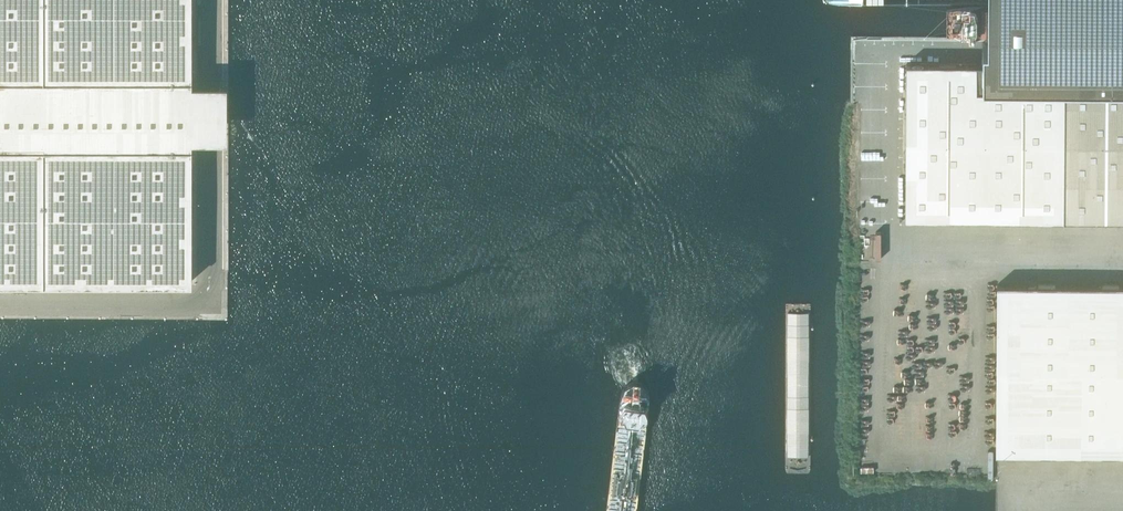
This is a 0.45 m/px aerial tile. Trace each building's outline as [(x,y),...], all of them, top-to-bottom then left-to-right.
[(191,0),(0,0),(0,78),(18,78),(18,79),(20,79),(20,78),(29,78),(29,79),(30,79),(30,78),(44,78),(44,79),(46,79),(46,78),(60,78),(60,79),(61,79),(61,78),(70,78),(70,79),(72,79),(72,78),(92,78),(92,79),(93,79),(93,78),(102,78),(102,79),(104,79),(104,78),(117,78),(118,79),(119,79),(119,78),(125,78),(125,79),(127,79),(127,78),(147,78),(147,79),(148,79),(148,78),(161,78),(161,79),(162,79),(162,78),(175,78),(175,79),(177,79),(177,78),(191,78),(191,79),(192,79),(192,77),(191,77),(191,0)] [(1122,65),(1122,0),(992,0),(992,21),(985,21),(985,48),(985,64),(1064,64),(1122,65)] [(1063,220),(1064,64),(1023,64),(985,64),(948,64),(907,63),(906,219),(945,219),(1023,219),(1063,220)] [(1107,65),(1064,64),(1063,220),(1104,220),(1122,220),(1122,65),(1107,65)] [(191,280),(191,147),(192,147),(192,145),(191,145),(191,146),(177,146),(177,145),(175,145),(175,146),(162,146),(162,145),(161,145),(161,146),(148,146),(148,145),(147,145),(147,146),(127,146),(127,145),(125,145),(125,146),(119,146),(119,145),(117,145),(117,146),(104,146),(104,145),(102,145),(102,146),(93,146),(93,145),(92,145),(92,146),(72,146),(72,145),(70,145),(70,146),(61,146),(61,145),(60,145),(60,146),(46,146),(46,145),(44,145),(44,146),(30,146),(30,145),(29,145),(29,146),(20,146),(20,145),(18,145),(18,146),(0,146),(0,280),(191,280)] [(1110,285),(1048,284),(997,284),(996,453),(1047,453),(1110,454),(1122,454),(1122,285),(1110,285)]
